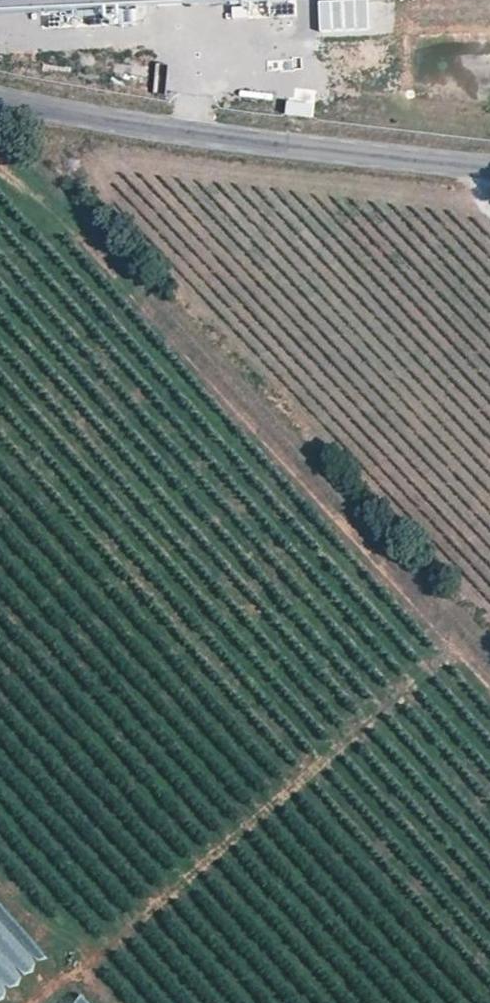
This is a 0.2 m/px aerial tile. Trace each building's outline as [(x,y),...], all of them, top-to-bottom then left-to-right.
[(311,6),(311,0),(0,0),(0,24),(311,6)]
